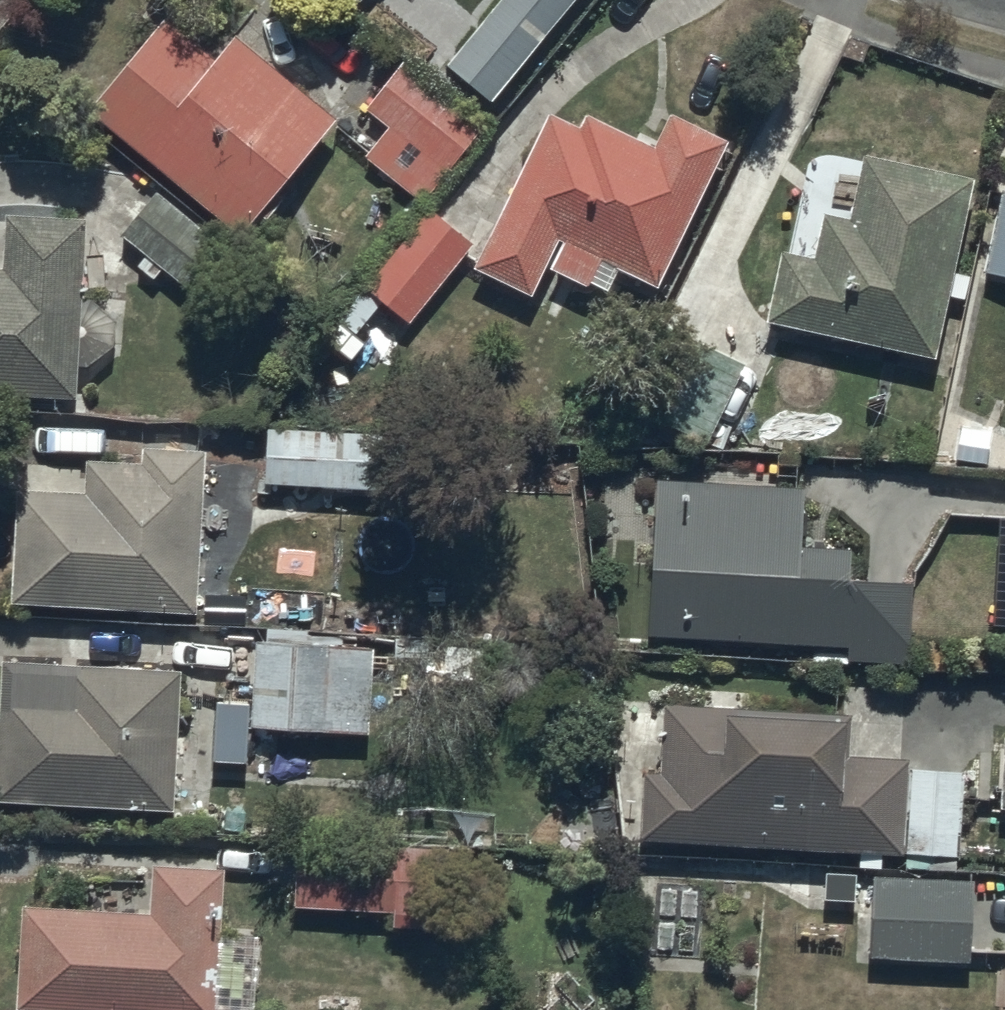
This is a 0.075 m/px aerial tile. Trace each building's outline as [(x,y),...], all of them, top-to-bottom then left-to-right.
[(446,62),(492,101),(578,0),(500,0),(446,62)] [(88,109),(232,235),(332,122),(233,35),(222,49),(176,9),(88,109)] [(389,124),(361,160),(422,206),(480,130),(402,71),(371,111),(389,124)] [(546,268),(588,288),(592,279),(610,288),(620,268),(657,286),(726,144),(672,117),(657,148),(588,114),(582,126),(548,110),(471,267),(532,297),(546,268)] [(783,249),(768,323),(937,356),(972,178),(869,158),(856,221),(826,215),(817,255),(783,249)] [(156,183),(120,228),(181,280),(219,237),(156,183)] [(985,271),(1004,275),(1004,187),(1004,186),(985,271)] [(474,231),(427,199),(325,337),(352,356),(367,335),(360,331),(383,297),(414,318),(474,231)] [(75,399),(76,369),(89,369),(116,349),(117,322),(94,299),(79,298),(82,218),(4,215),(2,268),(0,268),(0,396),(75,399)] [(744,366),(693,339),(652,418),(703,445),(744,366)] [(281,423),(277,476),(370,479),(372,427),(281,423)] [(19,484),(12,598),(195,608),(203,449),(143,446),(143,458),(86,456),(84,487),(19,484)] [(803,486),(653,478),(643,636),(845,647),(844,662),(906,665),(911,579),(850,576),(852,552),(799,549),(803,486)] [(366,723),(369,638),(354,637),(355,623),(265,620),(264,632),(253,632),(250,719),(366,723)] [(179,672),(1,666),(0,698),(0,805),(174,812),(179,672)] [(642,773),(638,840),(959,858),(964,775),(908,772),(909,764),(844,761),(847,712),(660,701),(656,773),(642,773)] [(296,843),(293,906),(391,911),(391,929),(443,931),(447,851),(296,843)] [(19,1009),(50,1009),(217,1009),(222,866),(153,864),(151,913),(23,909),(19,1009)] [(976,877),(876,873),(872,959),(972,963),(976,877)] [(824,900),(854,902),(856,875),(825,874),(824,900)]
